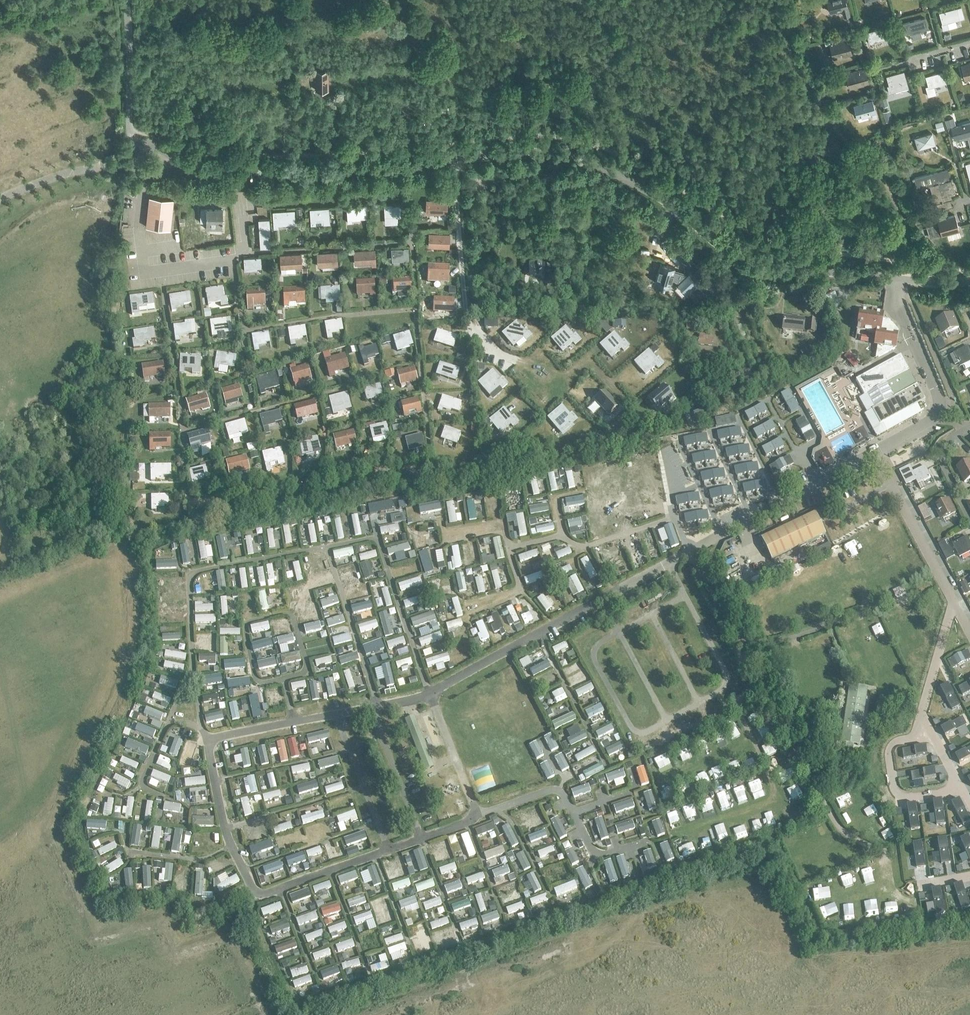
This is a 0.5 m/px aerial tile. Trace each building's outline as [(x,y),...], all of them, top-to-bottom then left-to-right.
[(849,15),(845,0),(831,0),(827,1),(830,12),(842,9),(844,16),(849,15)] [(939,13),(943,28),(948,26),(947,23),(959,20),(956,9),(939,13)] [(372,19),(376,30),(385,26),(381,15),(372,19)] [(903,24),(906,35),(928,29),(925,18),(903,24)] [(866,33),(869,44),(892,38),(889,27),(866,33)] [(835,40),(829,42),(828,39),(823,40),(825,45),(830,44),(834,59),(851,54),(847,39),(836,42),(835,40)] [(316,64),(317,92),(328,91),(327,63),(316,64)] [(961,67),(965,81),(969,80),(969,77),(969,76),(969,65),(961,67)] [(862,85),(867,84),(863,69),(842,75),(843,79),(847,78),(848,85),(861,82),(862,85)] [(907,88),(906,83),(903,72),(886,77),(888,86),(886,87),(888,94),(895,92),(895,91),(907,88)] [(925,78),(928,92),(934,91),(933,87),(945,84),(942,73),(925,78)] [(959,101),(965,99),(964,93),(957,94),(959,101)] [(871,100),(854,105),(857,114),(870,110),(871,115),(875,114),(871,100)] [(956,127),(953,117),(945,120),(949,134),(951,134),(953,140),(966,136),(967,140),(968,140),(969,144),(969,123),(956,127)] [(913,139),(917,153),(923,152),(922,148),(934,145),(931,134),(913,139)] [(950,195),(955,194),(947,169),(930,174),(913,179),(917,190),(929,187),(934,204),(924,207),(925,212),(918,213),(919,215),(912,217),(914,222),(928,218),(927,218),(935,215),(934,212),(951,207),(949,200),(952,199),(950,195)] [(149,204),(147,227),(168,229),(172,229),(174,199),(150,197),(149,204)] [(430,211),(443,212),(443,201),(426,200),(426,213),(430,213),(430,211)] [(383,205),(384,217),(388,217),(388,215),(401,214),(400,203),(383,205)] [(346,207),(347,219),(351,219),(351,217),(364,217),(363,206),(346,207)] [(311,225),(316,225),(315,220),(327,219),(326,208),(309,209),(310,220),(311,220),(311,225)] [(206,229),(224,229),(224,210),(201,210),(201,222),(206,222),(206,229)] [(290,226),(296,225),(295,210),(272,212),(273,223),(290,221),(290,226)] [(942,234),(942,235),(959,230),(954,216),(937,220),(939,226),(928,229),(930,238),(942,234)] [(258,220),(260,248),(271,247),(269,219),(258,220)] [(432,245),(445,245),(446,234),(428,233),(428,246),(432,246),(432,245)] [(390,249),(391,260),(408,259),(407,248),(390,249)] [(354,251),(354,262),(371,261),(371,250),(354,251)] [(317,254),(318,266),(322,266),(322,264),(334,263),(334,253),(317,254)] [(280,256),(281,268),(285,268),(285,266),(297,265),(297,255),(280,256)] [(243,258),(244,269),(261,268),(260,257),(243,258)] [(552,291),(561,291),(561,266),(553,266),(552,263),(545,263),(545,269),(540,269),(540,267),(532,267),(532,278),(540,279),(540,276),(545,276),(545,278),(552,277),(552,291)] [(669,287),(675,268),(660,263),(655,283),(669,287)] [(430,277),(447,278),(448,267),(431,266),(430,277)] [(392,280),(393,292),(398,292),(398,290),(410,289),(409,279),(392,280)] [(356,282),(357,293),(373,292),(373,281),(356,282)] [(334,303),(341,302),(340,287),(320,289),(320,301),(325,301),(325,299),(326,299),(326,301),(334,300),(334,303)] [(227,298),(224,298),(222,288),(205,290),(207,301),(208,305),(221,303),(221,307),(228,306),(227,298)] [(283,291),(284,303),(288,303),(288,302),(301,301),(300,290),(283,291)] [(253,305),(261,305),(260,303),(264,303),(263,292),(246,293),(247,304),(248,304),(248,310),(253,310),(253,305)] [(176,311),(176,308),(184,306),(184,305),(192,303),(190,293),(169,296),(170,307),(171,307),(172,312),(176,311)] [(130,297),(132,315),(139,314),(139,309),(147,308),(146,306),(154,305),(153,294),(130,297)] [(433,309),(450,310),(451,299),(433,298),(433,309)] [(877,346),(875,359),(894,350),(895,342),(897,329),(890,320),(881,319),(882,312),(860,309),(859,314),(857,329),(876,332),(874,346),(877,346)] [(945,333),(957,328),(952,314),(937,320),(939,326),(941,325),(945,333)] [(485,319),(485,327),(494,326),(497,325),(496,318),(485,319)] [(807,320),(783,318),(782,330),(802,332),(802,331),(806,332),(806,333),(815,334),(815,332),(816,332),(817,321),(807,320)] [(210,321),(211,334),(228,332),(227,319),(210,321)] [(173,326),(175,340),(179,339),(179,336),(191,335),(191,334),(197,334),(195,320),(185,322),(185,324),(173,326)] [(327,340),(333,339),(332,333),(343,331),(341,320),(324,323),(326,334),(327,340)] [(525,330),(523,331),(515,322),(502,334),(513,346),(523,337),(525,340),(530,335),(525,330)] [(607,329),(603,323),(599,327),(603,333),(607,329)] [(741,325),(737,327),(742,338),(745,336),(741,325)] [(291,346),(296,345),(295,339),(306,337),(304,326),(287,329),(289,340),(290,340),(291,346)] [(574,334),(572,336),(563,326),(549,339),(561,352),(572,342),(574,345),(579,340),(574,334)] [(132,340),(134,349),(145,347),(144,342),(152,341),(151,339),(155,339),(154,328),(133,331),(135,339),(132,340)] [(433,340),(453,347),(457,337),(436,330),(433,340)] [(254,352),(259,351),(258,345),(269,344),(267,333),(251,336),(253,346),(254,352)] [(623,340),(621,342),(613,333),(599,346),(611,358),(621,348),(623,351),(628,346),(623,340)] [(698,346),(712,347),(714,335),(699,334),(698,346)] [(393,340),(396,350),(412,345),(409,335),(393,340)] [(367,359),(378,355),(375,345),(364,349),(363,346),(358,347),(359,350),(358,350),(361,360),(362,360),(364,366),(369,365),(367,359)] [(969,363),(969,352),(968,347),(953,354),(956,360),(958,358),(962,366),(969,363)] [(658,357),(656,359),(648,349),(634,361),(645,374),(655,365),(658,367),(663,363),(658,357)] [(219,364),(231,366),(233,356),(216,353),(214,367),(218,367),(219,364)] [(916,385),(912,386),(904,372),(908,369),(899,354),(855,379),(864,395),(886,383),(894,397),(871,410),(872,411),(868,414),(867,419),(870,423),(875,425),(879,424),(879,425),(924,400),(916,385)] [(328,371),(344,366),(341,356),(329,359),(328,356),(324,357),(328,371)] [(184,368),(196,369),(197,358),(180,357),(179,371),(184,372),(184,368)] [(142,366),(144,376),(161,374),(159,363),(142,366)] [(440,375),(456,380),(459,370),(439,363),(435,375),(439,376),(440,375)] [(290,370),(293,381),(309,376),(306,366),(290,370)] [(397,372),(399,382),(416,378),(413,368),(397,372)] [(502,379),(500,380),(492,370),(477,382),(488,395),(499,386),(501,389),(506,385),(502,379)] [(256,380),(259,393),(264,391),(263,390),(279,385),(276,375),(256,380)] [(363,389),(365,399),(382,395),(379,384),(363,389)] [(221,391),(224,401),(241,396),(238,386),(221,391)] [(670,395),(668,396),(660,386),(645,398),(656,411),(667,402),(669,405),(675,400),(670,395)] [(618,406),(604,392),(594,402),(609,415),(618,406)] [(345,410),(352,408),(348,393),(328,398),(331,408),(332,408),(334,415),(346,411),(345,410)] [(186,401),(189,411),(205,407),(202,396),(186,401)] [(438,406),(458,413),(462,403),(442,396),(438,406)] [(401,403),(403,413),(419,409),(417,399),(401,403)] [(294,407),(297,419),(301,418),(301,416),(313,413),(310,403),(294,407)] [(570,413),(568,415),(559,404),(543,418),(556,432),(568,422),(570,424),(576,419),(570,413)] [(149,406),(149,416),(166,416),(166,405),(149,406)] [(512,417),(510,418),(502,408),(487,420),(498,434),(509,425),(512,427),(517,423),(512,417)] [(259,416),(262,426),(283,421),(280,411),(259,416)] [(234,439),(234,440),(242,438),(241,434),(248,432),(245,420),(225,426),(229,441),(234,439)] [(386,423),(375,426),(374,422),(370,423),(370,427),(369,427),(371,437),(384,434),(385,438),(389,437),(386,423)] [(440,439),(456,445),(460,433),(444,428),(440,439)] [(199,447),(211,443),(208,431),(187,436),(192,454),(200,452),(199,447)] [(333,436),(335,446),(352,442),(350,432),(333,436)] [(404,438),(408,452),(424,447),(421,434),(404,438)] [(150,435),(150,446),(167,445),(167,435),(150,435)] [(298,444),(300,455),(321,450),(318,437),(312,438),(312,441),(298,444)] [(270,468),(285,465),(281,448),(262,453),(264,463),(269,462),(270,468)] [(226,462),(228,472),(245,468),(242,458),(226,462)] [(957,468),(964,483),(969,480),(969,461),(957,468)] [(198,486),(197,481),(205,480),(204,478),(208,477),(204,463),(200,464),(200,468),(189,470),(191,481),(192,481),(193,487),(198,486)] [(612,483),(608,463),(601,465),(605,484),(612,483)] [(150,465),(151,476),(172,476),(171,465),(150,465)] [(594,486),(590,465),(584,466),(588,487),(594,486)] [(703,478),(719,470),(717,465),(700,473),(703,478)] [(636,486),(633,468),(628,469),(631,487),(636,486)] [(926,488),(923,482),(930,478),(925,468),(906,477),(908,482),(909,482),(910,483),(915,480),(920,490),(926,488)] [(566,473),(569,489),(575,487),(573,478),(575,478),(574,474),(572,475),(572,472),(566,473)] [(548,474),(551,492),(557,491),(555,480),(558,479),(557,474),(554,475),(554,473),(548,474)] [(530,478),(534,495),(539,494),(537,483),(539,483),(538,476),(530,478)] [(521,501),(518,483),(504,485),(505,492),(513,491),(515,502),(521,501)] [(611,499),(627,497),(626,490),(610,492),(611,499)] [(604,502),(603,493),(588,496),(589,502),(599,501),(599,503),(604,502)] [(151,495),(151,508),(155,508),(155,506),(168,506),(168,495),(151,495)] [(584,505),(583,497),(565,500),(566,506),(578,504),(578,506),(584,505)] [(948,500),(938,505),(935,499),(921,506),(924,512),(934,507),(937,512),(939,511),(943,519),(955,513),(948,500)] [(477,520),(474,501),(467,502),(470,521),(477,520)] [(446,503),(449,524),(457,523),(455,510),(457,509),(456,504),(453,505),(453,502),(446,503)] [(494,502),(487,503),(490,518),(496,517),(495,511),(498,510),(497,505),(494,505),(494,502)] [(389,503),(369,512),(372,518),(388,511),(390,516),(394,514),(389,503)] [(445,524),(441,504),(436,505),(439,525),(445,524)] [(533,515),(550,511),(549,505),(532,508),(533,515)] [(350,512),(355,534),(361,533),(359,523),(360,522),(360,519),(358,519),(356,511),(350,512)] [(815,513),(761,539),(771,561),(826,535),(815,513)] [(391,516),(392,524),(406,522),(404,514),(391,516)] [(527,535),(523,514),(516,516),(520,536),(527,535)] [(339,516),(333,517),(336,535),(342,534),(340,523),(343,522),(343,519),(340,519),(339,516)] [(618,530),(616,516),(609,517),(612,531),(618,530)] [(589,521),(593,538),(599,537),(597,526),(601,525),(600,519),(589,521)] [(569,523),(571,535),(576,534),(575,528),(579,528),(577,521),(569,523)] [(540,533),(554,530),(553,524),(550,525),(549,523),(544,524),(545,526),(539,527),(540,533)] [(324,524),(317,525),(321,543),(327,542),(325,531),(327,530),(326,527),(324,527),(324,524)] [(292,543),(289,525),(283,525),(286,544),(292,543)] [(317,543),(314,525),(308,526),(311,544),(317,543)] [(397,525),(380,529),(381,535),(389,533),(389,535),(394,534),(393,532),(399,531),(397,525)] [(675,544),(670,528),(664,530),(670,546),(675,544)] [(430,546),(427,529),(419,530),(422,548),(430,546)] [(275,547),(273,530),(267,531),(269,548),(275,547)] [(214,536),(219,558),(224,557),(222,544),(224,543),(222,534),(214,536)] [(658,550),(653,534),(647,535),(653,552),(658,550)] [(259,553),(256,536),(251,537),(254,554),(259,553)] [(642,553),(636,536),(629,539),(635,555),(642,553)] [(969,553),(969,544),(967,538),(953,545),(955,551),(957,550),(961,558),(969,553)] [(204,539),(198,540),(201,560),(213,558),(211,546),(205,547),(204,539)] [(498,540),(483,544),(485,550),(490,549),(491,552),(494,551),(494,548),(500,546),(498,540)] [(626,557),(619,541),(613,543),(620,560),(626,557)] [(480,562),(475,543),(469,544),(473,563),(480,562)] [(190,564),(187,545),(180,546),(183,565),(190,564)] [(405,551),(404,545),(387,549),(388,555),(399,552),(399,555),(402,554),(402,552),(405,551)] [(462,567),(458,546),(452,548),(453,558),(451,558),(452,563),(448,564),(449,572),(454,571),(453,570),(456,570),(455,568),(462,567)] [(558,560),(572,554),(569,548),(563,551),(561,547),(554,551),(558,560)] [(336,558),(353,554),(352,548),(335,552),(336,558)] [(599,548),(594,551),(601,564),(607,561),(602,554),(605,552),(603,549),(601,550),(599,548)] [(375,552),(359,556),(361,562),(377,557),(375,552)] [(436,573),(433,555),(427,556),(430,574),(436,573)] [(553,563),(549,556),(542,559),(546,566),(553,563)] [(158,569),(176,569),(176,563),(175,563),(175,557),(158,557),(158,569)] [(591,579),(597,576),(587,558),(580,561),(591,579)] [(306,572),(325,567),(324,561),(318,563),(318,560),(314,561),(315,564),(305,566),(306,572)] [(525,568),(523,561),(517,563),(521,577),(527,575),(526,571),(528,571),(527,567),(525,568)] [(303,582),(298,562),(293,564),(298,583),(303,582)] [(368,562),(360,565),(365,580),(373,577),(370,569),(373,568),(371,563),(369,563),(368,562)] [(356,564),(339,570),(341,576),(352,572),(353,574),(358,572),(357,570),(359,570),(356,564)] [(411,570),(409,564),(392,568),(394,574),(411,570)] [(266,566),(269,581),(275,580),(275,579),(277,579),(276,574),(274,574),(272,565),(266,566)] [(572,572),(570,566),(553,573),(556,579),(572,572)] [(265,583),(263,568),(257,569),(259,584),(265,583)] [(248,589),(245,569),(239,570),(242,590),(248,589)] [(501,588),(497,571),(491,572),(496,589),(501,588)] [(226,591),(223,572),(217,573),(220,592),(226,591)] [(455,573),(459,590),(465,589),(464,585),(466,584),(465,580),(462,580),(461,572),(455,573)] [(545,579),(543,574),(528,581),(530,586),(534,584),(535,587),(539,585),(538,582),(545,579)] [(584,591),(575,575),(570,578),(565,581),(573,597),(584,591)] [(416,579),(415,579),(397,585),(398,591),(406,588),(407,590),(411,589),(411,587),(422,583),(420,577),(416,579)] [(485,592),(482,577),(475,579),(479,593),(485,592)] [(333,584),(331,578),(314,583),(316,589),(333,584)] [(364,589),(362,584),(347,588),(349,594),(364,589)] [(312,596),(310,586),(293,589),(294,596),(302,594),(303,597),(306,597),(306,598),(312,596)] [(183,599),(183,590),(165,591),(165,597),(176,596),(176,599),(183,599)] [(374,600),(391,595),(389,590),(377,593),(377,591),(374,592),(375,594),(372,594),(374,600)] [(436,599),(453,595),(452,590),(435,593),(436,599)] [(574,599),(570,591),(565,594),(569,602),(570,601),(570,603),(574,601),(573,600),(574,599)] [(269,609),(265,592),(258,594),(262,611),(269,609)] [(249,595),(241,596),(244,614),(250,613),(248,602),(250,601),(249,595)] [(552,607),(546,599),(543,595),(537,599),(546,612),(552,607)] [(403,602),(405,608),(424,602),(422,596),(403,602)] [(228,616),(226,598),(220,598),(222,617),(228,616)] [(322,609),(339,604),(337,598),(327,601),(326,598),(320,600),(322,609)] [(463,616),(458,598),(452,600),(455,611),(452,612),(453,615),(456,614),(457,617),(463,616)] [(537,613),(523,598),(518,603),(532,618),(537,613)] [(372,609),(370,602),(351,607),(353,614),(372,609)] [(196,612),(213,611),(213,605),(202,606),(202,603),(195,603),(196,612)] [(314,612),(313,606),(299,609),(300,615),(306,614),(307,618),(312,617),(311,613),(314,612)] [(520,624),(512,606),(506,609),(510,617),(507,619),(510,625),(514,624),(515,626),(520,624)] [(342,613),(341,607),(324,612),(325,618),(336,615),(337,616),(339,616),(339,614),(342,613)] [(381,619),(397,614),(395,609),(380,614),(381,619)] [(505,634),(497,613),(492,615),(495,624),(491,626),(494,633),(500,631),(502,635),(505,634)] [(430,619),(429,614),(410,619),(412,625),(421,622),(422,624),(424,623),(423,621),(430,619)] [(196,624),(216,623),(216,616),(195,616),(196,624)] [(461,620),(446,624),(448,631),(463,626),(461,620)] [(378,628),(376,621),(358,626),(360,633),(378,628)] [(489,638),(482,621),(475,624),(480,634),(477,635),(480,642),(489,638)] [(252,634),(270,630),(268,623),(250,626),(252,634)] [(322,628),(321,623),(303,627),(304,633),(315,630),(315,632),(319,631),(318,629),(322,628)] [(275,635),(291,632),(289,626),(281,628),(280,626),(276,627),(277,629),(274,630),(275,635)] [(385,638),(403,633),(401,627),(384,632),(385,638)] [(433,641),(430,632),(416,636),(418,642),(426,639),(427,642),(430,641),(431,642),(433,641)] [(293,641),(291,635),(278,639),(279,643),(275,644),(277,652),(281,650),(280,644),(283,644),(283,646),(285,645),(285,643),(293,641)] [(350,635),(332,640),(333,646),(352,641),(350,635)] [(405,644),(403,638),(387,643),(389,650),(396,647),(397,651),(403,649),(402,645),(405,644)] [(481,647),(477,638),(471,641),(475,649),(481,647)] [(309,651),(327,646),(326,640),(308,645),(309,651)] [(255,651),(273,647),(271,641),(254,645),(255,651)] [(383,648),(382,642),(365,647),(366,653),(375,651),(375,653),(384,651),(383,648)] [(568,648),(565,642),(552,649),(555,654),(568,648)] [(337,649),(340,661),(346,659),(345,655),(347,654),(346,652),(352,650),(351,646),(343,648),(342,648),(337,649)] [(165,657),(186,661),(187,655),(175,653),(176,650),(167,648),(166,651),(165,657)] [(442,654),(440,648),(421,654),(423,660),(436,656),(437,658),(441,657),(441,654),(442,654)] [(948,661),(952,668),(969,658),(969,650),(969,649),(948,661)] [(283,665),(301,661),(299,653),(281,657),(283,665)] [(337,664),(336,656),(335,655),(330,657),(331,657),(315,661),(316,667),(320,666),(321,669),(326,668),(325,665),(332,663),(333,665),(337,664)] [(216,656),(199,656),(200,662),(208,662),(208,665),(216,665),(216,664),(218,664),(218,656),(216,656)] [(279,664),(278,658),(258,662),(260,669),(268,667),(269,669),(274,668),(273,666),(279,664)] [(412,665),(411,659),(396,663),(397,669),(401,668),(402,671),(409,669),(408,666),(412,665)] [(243,660),(222,660),(222,665),(228,666),(228,668),(231,668),(231,665),(243,665),(243,660)] [(183,672),(184,666),(165,662),(164,668),(183,672)] [(537,675),(552,667),(549,662),(534,669),(537,675)] [(391,669),(389,664),(373,668),(374,674),(391,669)] [(586,677),(583,670),(567,678),(570,685),(580,680),(583,685),(591,681),(588,676),(586,677)] [(355,688),(349,671),(343,673),(349,690),(355,688)] [(202,684),(221,682),(220,676),(202,678),(202,684)] [(335,691),(331,676),(325,677),(329,692),(335,691)] [(556,676),(541,684),(544,690),(559,681),(556,676)] [(178,682),(161,677),(159,684),(176,689),(178,682)] [(409,679),(411,686),(418,683),(416,677),(409,679)] [(318,699),(314,680),(308,682),(312,701),(318,699)] [(306,688),(305,682),(291,685),(292,691),(299,689),(299,692),(304,691),(303,688),(306,688)] [(960,687),(964,695),(969,692),(969,682),(960,687)] [(593,691),(590,685),(575,692),(578,697),(589,692),(592,697),(597,695),(595,690),(593,691)] [(859,745),(867,688),(849,685),(841,742),(846,743),(845,750),(853,751),(854,744),(859,745)] [(275,708),(273,690),(267,691),(269,709),(275,708)] [(229,700),(246,697),(245,691),(228,694),(229,700)] [(257,708),(254,692),(248,694),(251,709),(257,708)] [(171,700),(155,693),(152,699),(162,703),(161,706),(167,708),(168,705),(169,706),(171,700)] [(218,695),(202,697),(203,703),(213,702),(213,705),(220,704),(218,695)] [(600,703),(597,698),(581,706),(584,711),(600,703)] [(240,719),(236,703),(229,704),(232,720),(240,719)] [(163,714),(147,708),(144,714),(161,721),(163,714)] [(207,723),(223,720),(221,713),(205,716),(207,723)] [(434,767),(414,716),(405,720),(425,771),(434,767)] [(157,731),(139,725),(137,730),(155,737),(157,731)] [(551,752),(558,748),(551,734),(544,738),(551,752)] [(318,755),(312,737),(307,739),(312,757),(318,755)] [(177,759),(183,740),(178,738),(171,757),(177,759)] [(299,757),(295,739),(287,741),(292,759),(299,757)] [(619,746),(616,740),(603,747),(605,753),(612,749),(613,751),(617,749),(616,747),(619,746)] [(288,762),(284,741),(276,743),(281,763),(288,762)] [(536,760),(543,756),(536,742),(529,746),(536,760)] [(148,749),(133,743),(131,748),(145,754),(148,749)] [(192,747),(187,745),(181,765),(186,766),(186,765),(189,766),(191,759),(189,759),(190,756),(192,756),(193,752),(191,751),(192,747)] [(123,756),(125,750),(118,747),(115,753),(123,756)] [(578,762),(595,752),(593,747),(575,757),(578,762)] [(269,765),(266,748),(260,749),(261,754),(259,754),(260,759),(262,759),(263,766),(269,765)] [(563,772),(570,769),(562,754),(555,758),(563,772)] [(233,756),(236,772),(242,770),(241,761),(243,761),(242,758),(240,758),(239,755),(233,756)] [(176,762),(159,756),(157,762),(166,766),(165,768),(172,771),(174,766),(178,767),(179,763),(176,761),(176,762)] [(139,764),(122,757),(120,763),(136,770),(139,764)] [(548,780),(555,777),(547,762),(540,766),(548,780)] [(319,777),(338,771),(336,766),(317,772),(319,777)] [(305,780),(301,767),(296,768),(300,781),(305,780)] [(109,780),(113,773),(107,770),(103,777),(109,780)] [(286,785),(283,770),(277,771),(280,787),(286,785)] [(171,778),(153,771),(151,777),(168,784),(171,778)] [(277,788),(273,774),(267,775),(271,790),(277,788)] [(130,782),(116,775),(113,780),(118,783),(117,785),(126,789),(130,782)] [(342,781),(340,775),(321,781),(323,787),(334,784),(335,785),(338,784),(338,782),(342,781)] [(258,793),(254,776),(247,778),(247,780),(244,781),(246,790),(249,789),(251,795),(258,793)] [(186,787),(206,785),(205,777),(185,780),(186,787)] [(319,787),(317,781),(301,786),(303,792),(311,789),(312,792),(316,790),(315,788),(319,787)] [(299,793),(297,787),(283,791),(284,796),(299,793)] [(191,798),(207,796),(206,788),(190,790),(191,798)] [(281,797),(279,791),(262,796),(264,802),(274,799),(274,801),(279,800),(279,798),(281,797)] [(649,811),(657,809),(651,792),(643,794),(649,811)] [(351,801),(350,795),(333,801),(334,806),(351,801)] [(131,818),(134,799),(128,798),(127,809),(123,808),(123,814),(126,815),(125,817),(131,818)] [(248,798),(240,800),(245,817),(252,815),(250,806),(252,806),(250,801),(248,801),(248,798)] [(111,816),(114,800),(108,799),(107,804),(105,804),(103,814),(111,816)] [(616,814),(634,808),(632,800),(614,806),(616,814)] [(150,822),(153,803),(147,802),(144,822),(150,822)] [(97,814),(100,806),(94,804),(93,806),(92,806),(90,810),(91,811),(97,814)] [(170,822),(172,805),(164,804),(162,821),(170,822)] [(182,806),(176,806),(174,820),(180,821),(181,813),(184,813),(184,809),(182,809),(182,806)] [(540,814),(538,809),(519,816),(521,822),(540,814)] [(303,825),(325,818),(323,811),(311,815),(310,812),(305,814),(306,816),(301,818),(303,825)] [(358,820),(355,811),(337,818),(339,824),(350,820),(351,823),(358,820)] [(213,818),(193,818),(192,827),(213,827),(213,818)] [(595,821),(601,841),(609,838),(602,818),(595,821)] [(657,837),(665,835),(660,820),(652,823),(657,837)] [(265,828),(262,821),(243,827),(245,834),(257,830),(258,832),(262,831),(261,829),(265,828)] [(317,825),(322,839),(327,837),(325,830),(327,829),(325,822),(317,825)] [(618,835),(635,829),(633,822),(615,827),(618,835)] [(119,832),(118,823),(105,825),(106,830),(111,830),(112,833),(119,832)] [(290,823),(273,829),(275,834),(292,829),(290,823)] [(478,837),(495,830),(493,823),(475,830),(478,837)] [(161,829),(154,828),(152,849),(159,849),(160,838),(162,838),(163,832),(161,832),(161,829)] [(181,832),(175,831),(172,848),(178,849),(179,841),(183,841),(185,833),(181,832)] [(547,836),(545,831),(528,837),(530,843),(547,836)] [(502,843),(515,838),(513,832),(500,838),(502,843)] [(364,842),(361,834),(344,840),(346,846),(357,842),(358,845),(364,842)] [(217,843),(217,836),(201,836),(201,842),(209,842),(209,845),(213,845),(213,843),(217,843)] [(288,849),(282,836),(276,838),(282,852),(288,849)] [(470,841),(468,836),(455,841),(457,846),(470,841)] [(272,849),(270,842),(250,848),(252,855),(272,849)] [(450,853),(446,842),(431,847),(433,853),(442,850),(444,855),(450,853)] [(101,856),(117,849),(114,843),(98,851),(101,856)] [(667,863),(674,860),(668,843),(660,846),(667,863)] [(336,858),(331,844),(324,846),(330,861),(336,858)] [(558,858),(554,846),(533,853),(535,859),(548,854),(550,860),(558,858)] [(322,853),(320,848),(306,853),(308,858),(322,853)] [(499,848),(485,853),(487,858),(496,855),(497,858),(503,856),(502,853),(501,854),(499,848)] [(643,853),(649,870),(657,868),(650,850),(643,853)] [(304,862),(301,854),(286,860),(288,865),(297,862),(298,864),(304,862)] [(477,862),(475,856),(462,860),(463,866),(467,865),(468,867),(472,866),(471,864),(477,862)] [(616,859),(623,879),(630,876),(624,856),(616,859)] [(525,857),(514,861),(516,866),(521,864),(522,866),(526,865),(525,863),(527,862),(525,857)] [(107,875),(124,865),(120,859),(104,869),(107,875)] [(604,863),(610,883),(618,880),(611,860),(604,863)] [(268,874),(284,868),(282,861),(265,867),(268,874)] [(217,875),(231,868),(228,862),(221,866),(219,863),(216,865),(217,868),(214,869),(217,875)] [(403,873),(399,863),(387,867),(389,872),(390,872),(392,877),(403,873)] [(151,884),(151,864),(144,864),(144,867),(142,867),(142,873),(145,873),(146,884),(151,884)] [(171,885),(173,865),(167,864),(167,868),(164,867),(164,873),(166,873),(165,884),(171,885)] [(409,875),(427,870),(425,864),(418,866),(417,864),(406,868),(409,875)] [(456,870),(454,864),(439,869),(441,875),(451,872),(452,873),(455,872),(454,871),(456,870)] [(561,871),(558,865),(544,872),(546,877),(561,871)] [(134,890),(131,869),(125,870),(127,883),(124,884),(125,887),(127,887),(128,891),(134,890)] [(376,875),(374,869),(359,874),(361,880),(376,875)] [(340,885),(358,879),(355,872),(338,878),(340,885)] [(483,873),(466,880),(468,885),(479,881),(480,884),(484,883),(482,880),(485,879),(483,873)] [(535,874),(520,880),(522,886),(538,880),(535,874)] [(189,893),(191,876),(185,875),(184,886),(181,886),(181,890),(184,890),(183,893),(189,893)] [(217,878),(214,880),(214,888),(214,894),(214,895),(219,892),(219,893),(240,882),(237,875),(221,884),(217,878)] [(410,886),(409,880),(392,885),(394,891),(410,886)] [(417,893),(435,887),(433,880),(415,886),(417,893)] [(464,887),(462,881),(444,887),(446,893),(464,887)] [(331,888),(329,882),(313,888),(315,893),(331,888)] [(211,886),(199,883),(198,887),(195,886),(194,892),(197,892),(197,896),(200,896),(201,893),(211,895),(212,889),(211,889),(211,886)] [(518,888),(516,883),(499,889),(501,894),(518,888)] [(225,901),(244,891),(241,886),(222,895),(225,901)] [(310,899),(308,893),(292,900),(294,906),(302,903),(303,905),(305,904),(304,902),(310,899)] [(481,894),(475,896),(481,913),(486,911),(485,909),(488,908),(487,903),(484,904),(481,894)] [(532,906),(548,900),(546,894),(530,900),(532,906)] [(417,904),(415,897),(399,903),(401,910),(404,909),(406,912),(411,910),(410,907),(417,904)] [(426,911),(442,905),(440,898),(423,904),(426,911)] [(496,910),(494,902),(488,903),(490,911),(496,910)] [(282,910),(280,903),(261,910),(263,917),(266,916),(266,918),(270,917),(269,915),(282,910)] [(521,903),(506,909),(508,914),(523,909),(521,903)] [(341,912),(338,904),(321,910),(323,918),(341,912)] [(389,906),(376,912),(378,918),(384,916),(385,919),(390,917),(389,914),(392,913),(389,906)] [(356,926),(373,919),(371,912),(353,919),(356,926)] [(484,925),(499,919),(497,912),(481,917),(484,925)] [(317,918),(315,913),(298,919),(300,924),(310,921),(311,923),(314,921),(314,920),(317,918)] [(432,930),(449,924),(447,918),(438,921),(438,919),(434,921),(435,922),(430,924),(432,930)] [(476,920),(459,925),(461,931),(471,928),(472,930),(477,928),(477,926),(478,926),(476,920)] [(290,929),(287,922),(269,928),(272,935),(283,932),(284,934),(290,932),(289,929),(290,929)] [(347,929),(345,923),(328,929),(330,935),(331,935),(332,938),(339,936),(337,932),(347,929)] [(436,940),(454,933),(452,928),(440,932),(440,930),(435,931),(436,933),(434,934),(436,940)] [(324,936),(321,931),(305,937),(307,942),(324,936)] [(363,943),(380,937),(378,931),(361,937),(363,943)] [(401,935),(384,941),(386,947),(403,941),(401,935)] [(415,947),(430,941),(428,935),(413,941),(415,947)] [(275,938),(274,938),(269,940),(271,946),(282,942),(280,936),(275,938)] [(352,940),(335,946),(338,952),(354,946),(352,940)] [(374,944),(377,951),(382,949),(382,948),(384,947),(382,942),(380,943),(380,942),(374,944)] [(404,944),(388,950),(390,956),(400,952),(401,955),(404,954),(403,951),(407,950),(404,944)] [(298,955),(296,949),(278,956),(280,961),(298,955)] [(331,955),(329,949),(313,955),(314,961),(331,955)] [(358,960),(341,965),(343,971),(360,965),(358,960)] [(293,978),(309,973),(307,967),(299,970),(298,967),(290,970),(293,978)] [(337,967),(320,973),(322,979),(333,975),(334,977),(340,975),(337,967)] [(365,968),(359,970),(361,977),(362,976),(363,978),(367,977),(367,975),(365,968)] [(311,982),(309,976),(293,982),(295,988),(311,982)]
